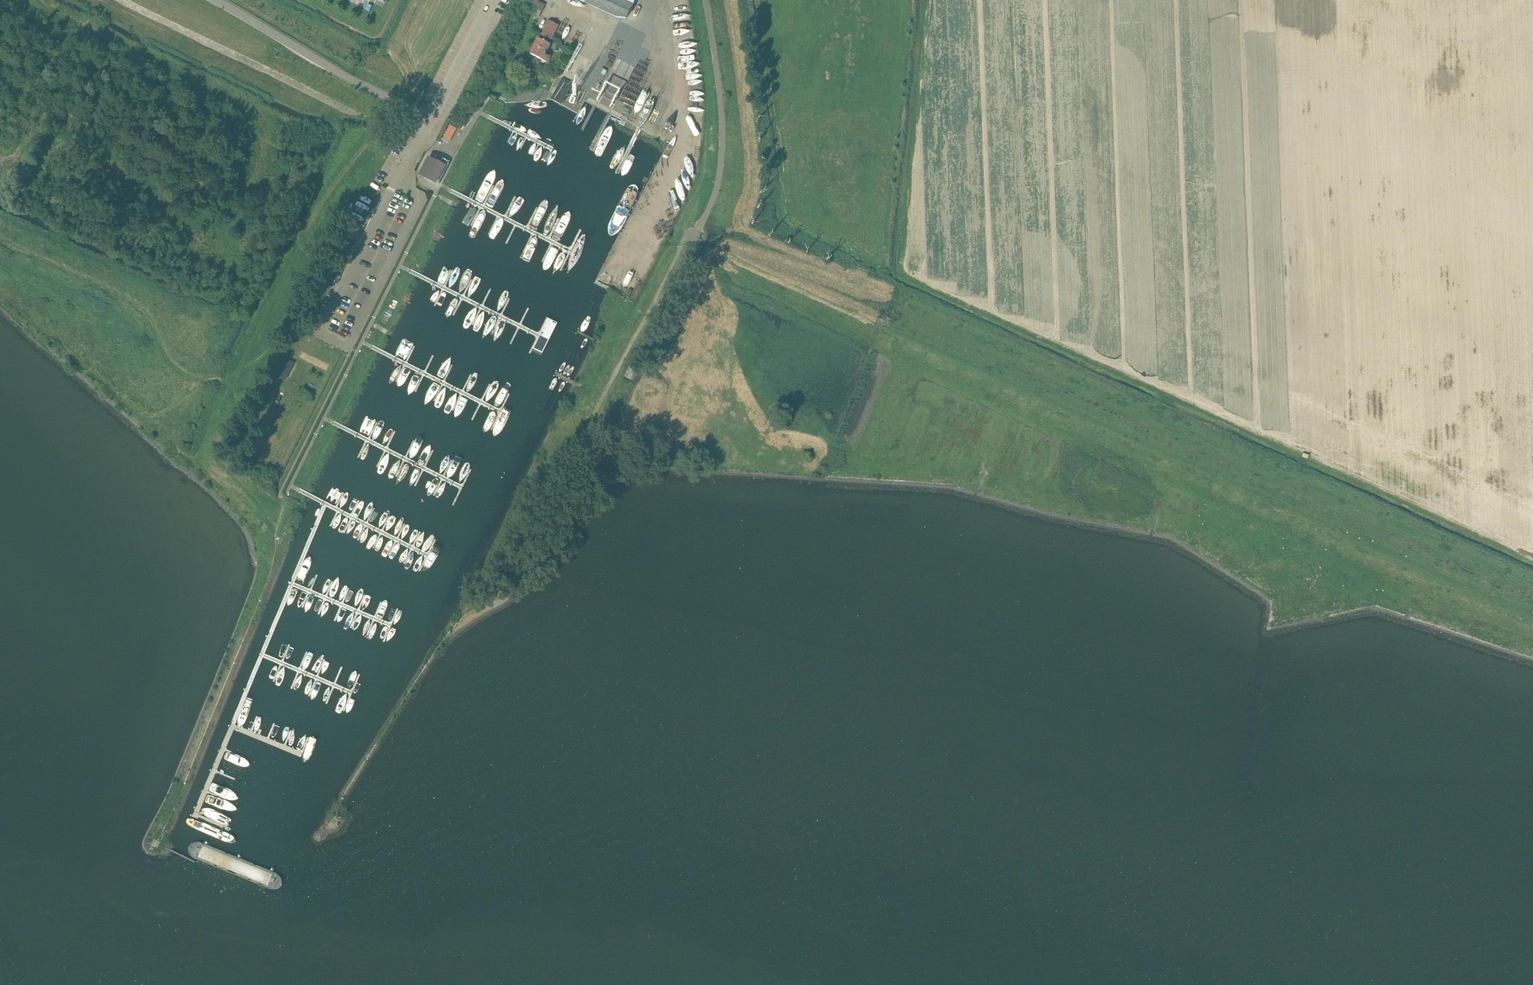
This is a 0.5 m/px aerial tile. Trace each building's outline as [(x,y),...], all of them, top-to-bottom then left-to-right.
[(617,19),(626,20),(635,0),(576,0),(617,19)] [(559,26),(548,21),(539,39),(538,38),(530,54),(547,63),(550,56),(546,54),(550,45),(549,44),(559,26)] [(443,139),(450,142),(457,129),(450,125),(443,139)] [(421,174),(433,181),(441,165),(429,159),(428,161),(421,174)] [(680,319),(675,330),(680,333),(685,321),(680,319)] [(640,369),(630,364),(623,377),(633,382),(640,369)] [(586,456),(578,468),(589,474),(596,462),(586,456)]
